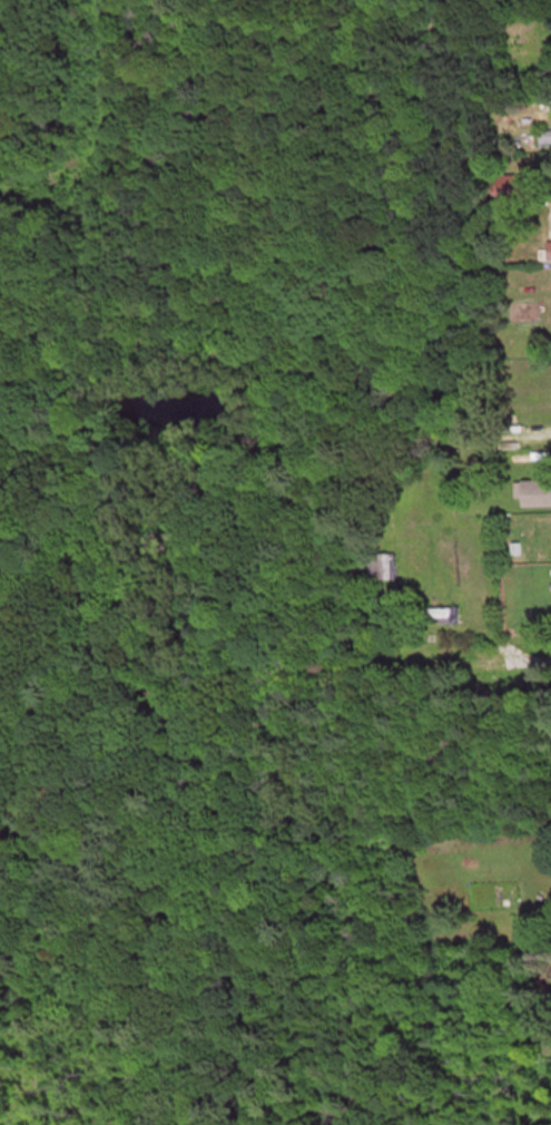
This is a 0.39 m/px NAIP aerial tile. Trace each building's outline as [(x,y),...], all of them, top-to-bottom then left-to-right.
[(539,143),(550,143),(550,126),(539,126),(539,143)] [(528,194),(528,173),(494,173),(494,194),(528,194)] [(514,479),(515,505),(550,505),(550,478),(514,479)]
